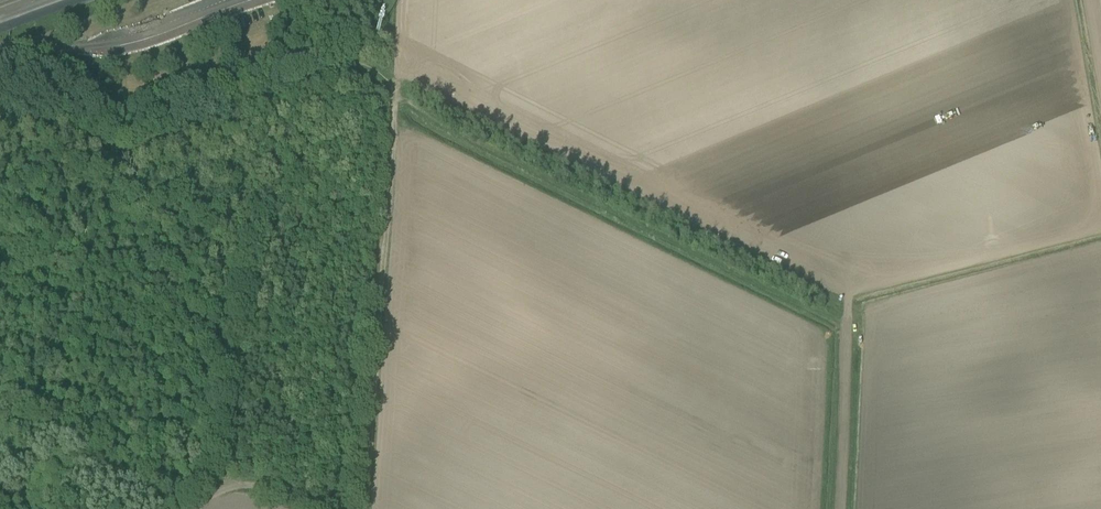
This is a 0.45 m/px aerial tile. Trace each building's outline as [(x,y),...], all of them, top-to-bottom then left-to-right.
[(181,28),(152,39),(155,46),(184,34),(181,28)]
